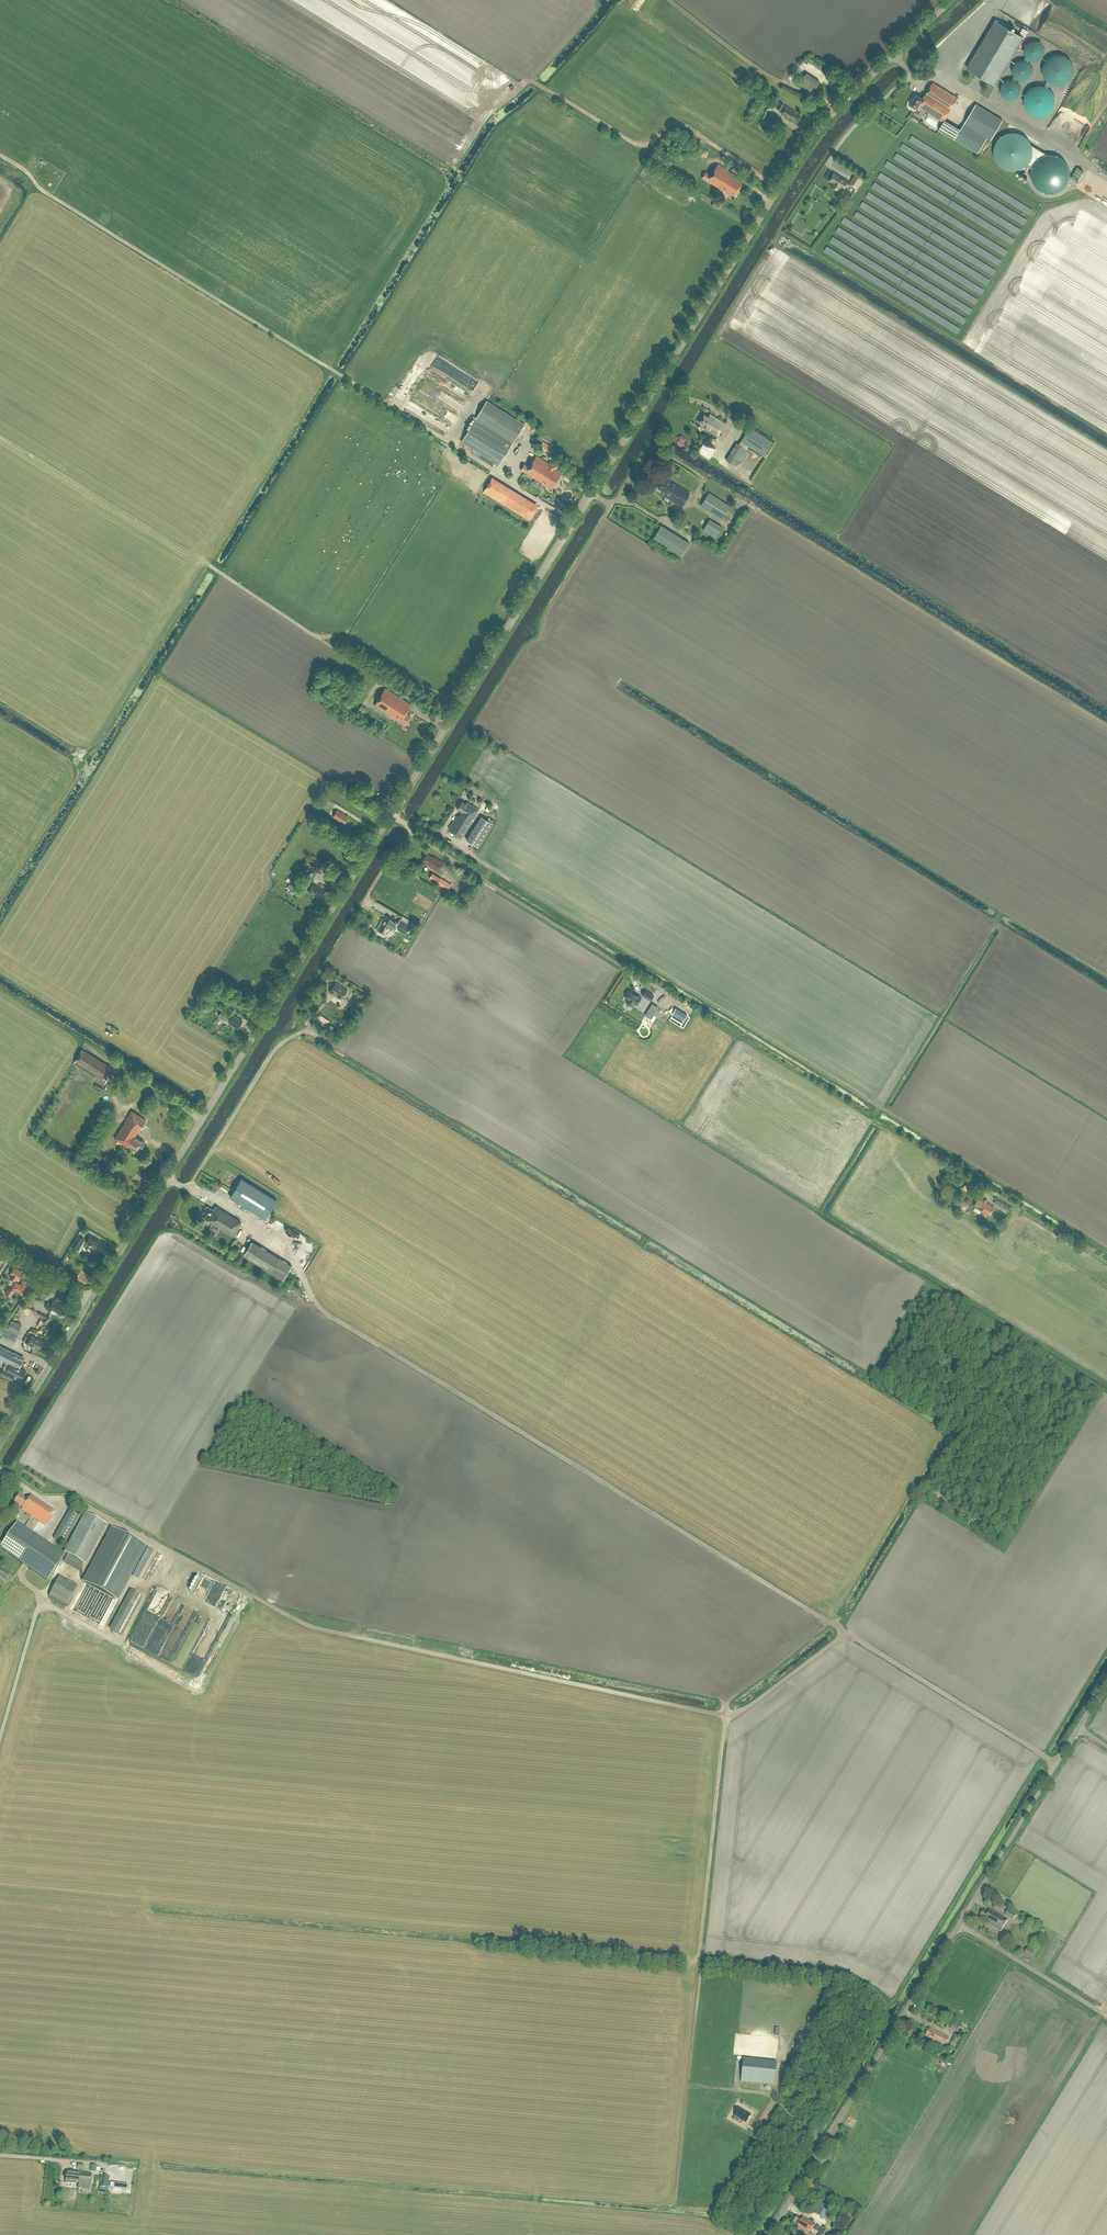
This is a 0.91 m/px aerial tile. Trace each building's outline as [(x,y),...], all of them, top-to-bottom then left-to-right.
[(634,1),(633,0),(629,0),(628,1),(632,4),(629,8),(636,12),(645,0),(634,0),(634,1)] [(996,85),(1025,38),(995,20),(967,68),(996,85)] [(1031,61),(1035,62),(1038,61),(1041,59),(1044,56),(1045,52),(1045,49),(1043,45),(1041,43),(1037,41),(1034,40),(1030,41),(1027,43),(1025,46),(1024,50),(1024,53),(1025,57),(1028,59),(1031,61)] [(1074,67),(1071,61),(1067,56),(1060,54),(1054,55),(1048,58),(1044,63),(1043,70),(1044,76),(1048,82),(1053,85),(1060,86),(1066,84),(1071,79),(1074,73),(1074,67)] [(1026,60),(1021,60),(1017,62),(1014,65),(1012,69),(1013,74),(1016,78),(1020,80),(1024,80),(1029,79),(1032,75),(1033,71),(1032,66),(1030,63),(1026,60)] [(812,93),(820,82),(807,73),(799,84),(812,93)] [(1020,95),(1022,91),(1021,87),(1019,83),(1016,81),(1012,79),(1008,80),(1004,81),(1002,84),(1000,88),(1001,93),(1003,96),(1006,99),(1010,100),(1014,100),(1018,98),(1020,95)] [(945,119),(958,98),(933,82),(923,98),(917,94),(910,104),(911,104),(910,107),(915,110),(917,108),(919,106),(944,122),(939,129),(978,153),(987,138),(991,140),(997,130),(1003,120),(976,104),(961,129),(945,119)] [(1055,95),(1052,90),(1047,87),(1042,85),(1036,85),(1030,88),(1026,92),(1024,98),(1024,103),(1026,109),(1030,113),(1035,116),(1041,117),(1047,115),(1051,112),(1055,107),(1056,101),(1055,95)] [(785,106),(784,105),(780,102),(776,108),(780,110),(781,110),(782,111),(781,113),(792,120),(797,113),(785,106)] [(1011,171),(1017,171),(1023,169),(1028,165),(1031,160),(1033,154),(1033,148),(1031,142),(1027,137),(1022,134),(1016,132),(1010,132),(1004,134),(1001,137),(999,138),(996,143),(994,149),(994,155),(996,161),(1000,166),(1005,169),(1011,171)] [(1039,156),(1035,159),(1032,164),(1030,169),(1030,175),(1031,180),(1034,185),(1038,189),(1043,191),(1049,192),(1054,192),(1059,190),(1064,186),(1067,182),(1069,176),(1069,171),(1068,165),(1065,161),(1061,157),(1056,154),(1050,153),(1045,154),(1039,156)] [(743,180),(718,164),(711,175),(706,171),(702,177),(733,196),(743,180)] [(843,189),(848,181),(834,172),(829,181),(833,183),(831,186),(837,190),(839,187),(843,189)] [(857,172),(852,179),(849,185),(855,189),(863,176),(857,172)] [(435,369),(439,358),(432,356),(428,367),(435,369)] [(429,385),(425,391),(459,410),(462,404),(429,385)] [(499,465),(525,424),(487,400),(461,442),(499,465)] [(725,423),(710,413),(708,416),(704,414),(699,422),(703,424),(702,425),(706,428),(717,435),(725,423)] [(764,456),(773,441),(750,426),(739,444),(737,443),(726,460),(737,466),(747,449),(748,446),(764,456)] [(539,447),(548,452),(551,446),(543,441),(539,447)] [(709,458),(715,449),(704,441),(698,451),(709,458)] [(549,464),(536,456),(530,466),(525,463),(521,469),(552,488),(554,485),(555,486),(557,482),(556,481),(562,472),(555,467),(556,466),(550,462),(549,464)] [(507,490),(509,487),(492,477),(490,480),(483,492),(500,502),(507,490)] [(690,493),(665,478),(663,481),(661,480),(657,487),(662,491),(661,492),(665,495),(664,496),(682,506),(690,493)] [(721,519),(730,505),(709,492),(700,506),(721,519)] [(715,537),(722,526),(709,519),(703,530),(715,537)] [(681,557),(690,542),(662,525),(652,540),(681,557)] [(534,553),(540,549),(535,540),(528,544),(534,553)] [(406,724),(410,716),(406,713),(411,704),(385,688),(374,705),(396,719),(397,718),(406,724)] [(361,705),(358,710),(364,713),(367,709),(361,705)] [(466,804),(462,801),(457,809),(462,812),(460,816),(457,815),(449,829),(462,837),(479,810),(467,802),(466,804)] [(316,820),(320,812),(313,808),(309,816),(316,820)] [(344,822),(348,816),(338,810),(334,817),(340,821),(340,820),(344,822)] [(479,847),(493,824),(481,816),(467,840),(479,847)] [(433,857),(427,853),(422,861),(428,865),(428,866),(438,872),(444,862),(433,856),(433,857)] [(319,870),(322,865),(313,860),(310,865),(319,870)] [(313,880),(318,871),(312,868),(307,876),(313,880)] [(432,873),(429,878),(437,883),(440,878),(432,873)] [(321,899),(325,891),(314,884),(309,892),(321,899)] [(371,923),(377,925),(380,918),(374,916),(371,923)] [(397,922),(387,916),(385,920),(383,919),(381,923),(393,930),(397,922)] [(401,919),(396,925),(408,932),(412,925),(401,919)] [(342,1000),(348,990),(335,982),(329,992),(336,996),(342,1000)] [(637,1004),(642,996),(630,989),(626,995),(628,996),(625,1002),(632,1006),(634,1003),(637,1004)] [(653,994),(645,989),(642,994),(650,999),(653,994)] [(651,1018),(658,1006),(652,1002),(644,1014),(651,1018)] [(676,1007),(672,1013),(683,1020),(687,1014),(676,1007)] [(233,1015),(223,1009),(218,1016),(229,1023),(237,1028),(242,1021),(233,1015)] [(103,1081),(112,1067),(83,1048),(74,1062),(103,1081)] [(140,1129),(146,1120),(132,1111),(125,1121),(126,1122),(123,1126),(118,1122),(110,1135),(128,1146),(129,1145),(139,1151),(145,1142),(137,1137),(139,1133),(138,1133),(140,1129)] [(230,1197),(265,1218),(269,1211),(277,1199),(242,1178),(234,1191),(230,1197)] [(967,1181),(962,1188),(972,1194),(974,1191),(976,1193),(979,1188),(967,1181)] [(974,1206),(982,1211),(989,1215),(994,1207),(986,1202),(987,1200),(985,1199),(984,1201),(979,1197),(974,1206)] [(1009,1212),(1011,1207),(996,1198),(994,1203),(1009,1212)] [(242,1222),(216,1206),(213,1210),(207,1206),(201,1215),(205,1217),(204,1218),(234,1237),(241,1227),(239,1226),(242,1222)] [(99,1250),(103,1243),(89,1235),(85,1242),(99,1250)] [(82,1241),(83,1239),(77,1236),(73,1242),(78,1245),(81,1241),(82,1241)] [(283,1280),(292,1265),(253,1241),(244,1255),(283,1280)] [(14,1267),(10,1273),(11,1273),(9,1276),(15,1280),(16,1279),(17,1279),(22,1272),(14,1267)] [(15,1282),(12,1288),(22,1294),(25,1288),(15,1282)] [(14,1291),(8,1287),(5,1293),(10,1296),(14,1291)] [(62,1315),(66,1307),(54,1300),(51,1304),(48,1302),(45,1308),(50,1311),(52,1309),(57,1312),(56,1313),(60,1316),(61,1314),(62,1315)] [(25,1307),(32,1311),(29,1318),(32,1320),(34,1315),(37,1316),(36,1318),(41,1321),(44,1315),(26,1305),(25,1307)] [(12,1344),(21,1324),(11,1319),(9,1325),(0,1322),(0,1334),(2,1335),(0,1339),(12,1344)] [(31,1336),(27,1344),(31,1346),(32,1345),(39,1348),(42,1341),(31,1336)] [(1,1373),(11,1378),(13,1374),(22,1378),(26,1371),(19,1368),(24,1358),(23,1358),(0,1346),(0,1359),(6,1362),(1,1373)] [(21,1510),(44,1526),(54,1511),(31,1495),(28,1501),(19,1495),(14,1502),(23,1508),(21,1510)] [(69,1511),(54,1539),(63,1545),(79,1516),(69,1511)] [(64,1553),(77,1560),(85,1565),(106,1526),(85,1514),(64,1553)] [(66,1557),(18,1524),(1,1548),(49,1581),(66,1557)] [(86,1584),(114,1599),(142,1545),(115,1530),(86,1584)] [(160,1560),(162,1554),(155,1551),(152,1557),(160,1560)] [(0,1568),(0,1578),(5,1581),(10,1575),(0,1568)] [(213,1609),(225,1585),(202,1574),(199,1582),(200,1582),(199,1585),(203,1587),(202,1589),(207,1591),(201,1603),(213,1609)] [(59,1577),(49,1597),(75,1611),(86,1592),(59,1577)] [(132,1592),(111,1630),(121,1636),(142,1597),(132,1592)] [(99,1595),(95,1593),(91,1593),(87,1594),(84,1596),(82,1600),(81,1604),(82,1608),(84,1611),(88,1614),(92,1615),(96,1614),(99,1613),(102,1609),(104,1606),(104,1601),(102,1598),(99,1595)] [(984,1922),(1001,1932),(1008,1920),(991,1910),(989,1913),(984,1910),(979,1919),(984,1922)] [(1013,1921),(1016,1915),(1008,1910),(1005,1916),(1013,1921)] [(1035,1952),(1028,1948),(1023,1955),(1031,1960),(1035,1952)] [(956,2032),(959,2033),(962,2029),(959,2027),(952,2023),(949,2029),(956,2032)] [(929,2027),(924,2037),(944,2047),(948,2038),(933,2030),(933,2029),(929,2027)] [(950,2042),(951,2042),(949,2046),(956,2050),(962,2038),(959,2036),(954,2034),(950,2042)] [(743,2059),(741,2082),(774,2085),(776,2062),(743,2059)] [(735,2116),(732,2120),(740,2125),(743,2121),(746,2123),(750,2116),(739,2108),(734,2116),(735,2116)] [(78,2184),(80,2173),(74,2172),(74,2171),(69,2171),(69,2173),(66,2172),(65,2183),(76,2184),(76,2182),(78,2183),(78,2184)] [(80,2173),(78,2184),(90,2185),(91,2174),(84,2173),(84,2174),(80,2174),(80,2173)] [(108,2188),(109,2176),(100,2175),(99,2187),(108,2188)] [(819,2201),(812,2212),(821,2218),(828,2207),(819,2201)] [(796,2227),(808,2234),(815,2224),(802,2217),(802,2218),(798,2215),(792,2223),(797,2226),(796,2227)]
